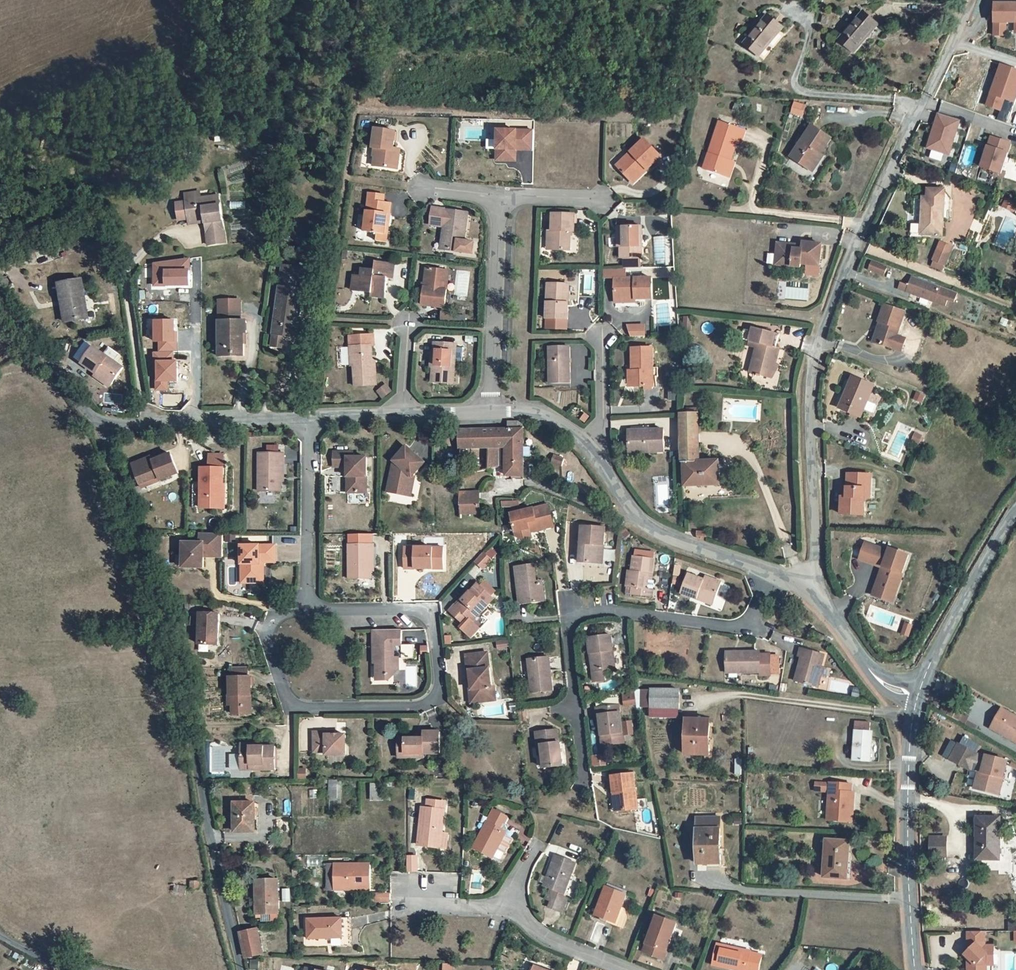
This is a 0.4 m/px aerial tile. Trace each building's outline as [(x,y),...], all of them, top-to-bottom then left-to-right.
[(1015,35),(1015,6),(993,6),(994,38),(1006,38),(1005,25),(1015,25),(1015,35)] [(869,13),(845,37),(859,50),(882,24),(869,13)] [(771,16),(748,44),(763,56),(786,28),(771,16)] [(842,43),(855,55),(859,50),(845,37),(842,43)] [(1002,67),(989,108),(1013,115),(1015,105),(1015,71),(1002,67)] [(805,110),(796,107),(793,117),(802,120),(805,110)] [(963,123),(941,116),(931,152),(952,158),(963,123)] [(394,162),(395,145),(393,142),(394,123),(373,121),(371,142),(377,142),(375,161),(394,162)] [(742,145),(746,132),(726,126),(720,124),(716,138),(717,138),(711,156),(715,157),(710,174),(726,179),(732,163),(738,144),(742,145)] [(538,130),(501,129),(500,159),(519,160),(520,149),(537,149),(538,130)] [(793,161),(810,172),(819,157),(823,159),(833,141),(813,129),(793,161)] [(619,163),(631,178),(646,166),(652,166),(662,157),(646,139),(619,163)] [(1014,145),(994,139),(985,168),(1005,174),(1014,145)] [(711,156),(705,172),(710,174),(715,157),(711,156)] [(819,157),(810,172),(816,176),(825,161),(823,159),(819,157)] [(732,163),(726,179),(731,181),(736,165),(732,163)] [(631,178),(633,181),(652,166),(646,166),(631,178)] [(372,189),(371,197),(386,199),(386,191),(372,189)] [(944,222),(946,203),(947,194),(932,192),(930,196),(923,195),(920,235),(942,239),(944,222)] [(187,197),(188,204),(203,202),(202,194),(187,197)] [(377,229),(376,236),(385,237),(387,229),(386,228),(388,209),(393,209),(394,200),(386,199),(371,197),(367,227),(377,229)] [(180,223),(190,222),(203,220),(204,228),(207,247),(225,245),(220,199),(203,202),(188,204),(188,205),(178,206),(180,223)] [(955,204),(946,203),(944,222),(953,222),(955,204)] [(445,224),(448,208),(437,207),(435,223),(445,224)] [(471,211),(448,208),(445,224),(445,230),(447,232),(445,246),(475,251),(477,239),(467,238),(471,211)] [(554,228),(553,246),(572,247),(573,230),(577,230),(578,212),(555,212),(554,228)] [(203,220),(190,222),(191,230),(204,228),(203,220)] [(643,254),(643,222),(622,223),(622,241),(622,253),(643,254)] [(959,249),(948,245),(941,261),(953,266),(959,249)] [(808,252),(784,249),(782,261),(788,266),(798,267),(796,272),(805,272),(806,268),(824,270),(827,250),(808,248),(808,252)] [(187,284),(187,270),(189,270),(188,259),(153,263),(154,285),(187,284)] [(361,287),(361,292),(372,293),(373,290),(388,293),(390,280),(393,281),(395,265),(377,262),(376,269),(364,267),(363,275),(355,275),(353,285),(361,287)] [(891,269),(877,264),(873,271),(888,277),(891,269)] [(424,302),(447,305),(449,287),(447,287),(449,268),(429,265),(424,302)] [(291,282),(300,283),(302,270),(287,268),(284,286),(290,286),(291,282)] [(614,295),(635,296),(652,296),(652,276),(614,275),(614,295)] [(961,302),(965,293),(919,276),(915,285),(907,282),(905,290),(952,305),(955,300),(961,302)] [(82,295),(88,294),(85,279),(58,285),(65,325),(88,320),(82,295)] [(569,297),(565,297),(566,280),(547,280),(545,315),(568,316),(569,297)] [(284,289),(299,292),(300,283),(291,282),(290,286),(284,286),(284,289)] [(303,319),(306,293),(299,292),(284,289),(278,335),(276,348),(286,349),(288,337),(297,339),(299,319),(303,319)] [(388,293),(373,290),(372,293),(372,298),(387,300),(388,293)] [(82,295),(88,320),(93,319),(88,294),(82,295)] [(224,329),(224,357),(249,357),(248,334),(251,334),(251,322),(245,322),(245,313),(245,301),(224,301),(224,313),(224,322),(227,322),(227,329),(224,329)] [(885,325),(878,343),(894,350),(903,354),(908,342),(899,338),(909,315),(887,306),(881,323),(882,324),(885,325)] [(444,320),(455,321),(455,309),(445,309),(444,320)] [(176,332),(174,333),(173,319),(153,320),(154,341),(158,341),(158,351),(176,350),(176,332)] [(299,319),(297,339),(310,341),(312,324),(303,323),(303,319),(299,319)] [(629,320),(632,330),(646,330),(646,320),(629,320)] [(882,324),(875,342),(878,343),(885,325),(882,324)] [(372,363),(373,353),(373,343),(377,342),(378,335),(353,334),(352,364),(356,364),(355,383),(376,384),(377,363),(372,363)] [(754,353),(755,353),(752,355),(750,367),(753,368),(750,377),(771,382),(778,354),(775,353),(771,351),(774,340),(752,334),(751,337),(743,335),(740,344),(751,347),(756,348),(754,350),(754,353)] [(633,382),(653,382),(653,374),(652,362),(652,342),(630,343),(631,356),(635,356),(635,364),(632,365),(633,382)] [(567,367),(573,366),(573,346),(551,345),(551,381),(567,381),(567,367)] [(437,346),(434,384),(455,385),(457,348),(437,346)] [(128,372),(96,351),(85,367),(117,389),(128,372)] [(175,360),(172,361),(172,352),(153,352),(153,364),(155,364),(156,389),(167,389),(167,380),(175,380),(175,360)] [(871,387),(852,378),(838,408),(858,417),(871,387)] [(390,393),(386,386),(377,392),(381,398),(390,393)] [(698,406),(681,406),(681,407),(682,456),(682,467),(686,468),(686,487),(718,487),(718,463),(701,462),(698,406)] [(645,440),(645,445),(662,444),(662,422),(628,424),(628,441),(645,440)] [(527,470),(524,424),(507,425),(507,431),(460,432),(460,462),(465,460),(466,452),(489,453),(506,453),(508,471),(527,470)] [(915,434),(912,441),(918,444),(918,443),(922,444),(923,439),(920,438),(921,436),(915,434)] [(406,490),(409,491),(411,479),(425,463),(408,448),(393,465),(388,496),(403,498),(406,490)] [(555,452),(545,451),(544,459),(555,461),(555,452)] [(489,453),(491,473),(508,471),(506,453),(489,453)] [(170,456),(155,462),(148,464),(146,460),(131,466),(139,487),(157,480),(158,483),(178,476),(170,456)] [(358,499),(358,493),(366,493),(365,462),(350,462),(350,456),(332,456),(332,470),(351,471),(351,499),(358,499)] [(221,457),(206,457),(207,471),(223,471),(221,457)] [(260,494),(279,494),(279,484),(279,468),(282,468),(282,457),(259,458),(260,494)] [(527,470),(508,471),(491,473),(491,480),(508,478),(527,476),(527,470)] [(223,501),(223,471),(207,471),(200,472),(201,502),(201,512),(223,511),(223,501)] [(845,515),(869,515),(868,498),(867,486),(873,485),(872,474),(850,476),(851,490),(852,500),(848,500),(844,501),(845,515)] [(508,486),(527,484),(527,476),(508,478),(508,486)] [(406,490),(403,498),(411,499),(412,492),(409,491),(406,490)] [(461,515),(480,515),(481,501),(480,493),(461,493),(461,515)] [(554,526),(549,506),(510,518),(516,537),(554,526)] [(600,531),(579,528),(576,563),(597,565),(600,531)] [(698,534),(698,540),(708,544),(707,535),(698,534)] [(224,555),(224,536),(200,535),(200,545),(182,546),(183,570),(203,570),(203,555),(224,555)] [(351,547),(373,546),(373,537),(350,537),(351,547)] [(876,589),(894,596),(899,584),(897,583),(901,573),(903,573),(909,556),(890,549),(890,551),(866,543),(861,558),(884,567),(885,570),(882,572),(876,589)] [(351,547),(350,547),(350,581),(372,581),(372,558),(375,557),(374,546),(373,546),(351,547)] [(441,546),(405,546),(405,568),(441,568),(441,546)] [(242,549),(243,586),(262,585),(261,566),(276,565),(275,548),(242,549)] [(633,573),(625,571),(623,585),(631,588),(630,595),(650,599),(652,588),(647,587),(648,576),(653,575),(655,560),(635,556),(633,573)] [(491,565),(483,558),(475,567),(483,575),(491,565)] [(529,567),(515,569),(522,610),(539,608),(536,587),(532,588),(529,567)] [(697,573),(696,577),(679,574),(676,592),(710,597),(713,575),(697,573)] [(876,589),(874,595),(892,602),(894,596),(876,589)] [(459,611),(456,609),(451,615),(466,629),(470,625),(481,635),(489,625),(482,619),(494,605),(478,590),(459,611)] [(219,617),(199,616),(198,647),(217,647),(219,617)] [(373,668),(373,681),(390,680),(395,675),(395,667),(391,667),(391,663),(395,663),(411,663),(411,650),(398,650),(398,635),(370,635),(371,668),(373,668)] [(611,638),(588,641),(594,681),(606,680),(604,672),(612,670),(609,654),(614,653),(611,638)] [(796,684),(817,686),(820,652),(795,650),(794,661),(798,661),(796,684)] [(753,656),(752,652),(719,654),(721,675),(754,673),(754,678),(766,676),(765,655),(753,656)] [(489,657),(467,659),(469,675),(470,675),(472,685),(473,694),(476,693),(478,707),(494,705),(493,691),(489,657)] [(549,690),(545,657),(527,659),(531,692),(549,690)] [(249,680),(248,671),(228,670),(228,680),(249,680)] [(249,680),(228,680),(228,697),(230,698),(230,718),(241,718),(241,711),(249,711),(249,680)] [(831,691),(848,692),(849,681),(831,680),(831,691)] [(470,685),(472,707),(478,707),(476,693),(473,694),(472,685),(470,685)] [(623,706),(639,705),(639,689),(633,690),(634,699),(622,700),(623,706)] [(651,696),(650,715),(678,714),(678,696),(651,696)] [(615,707),(595,710),(599,741),(619,740),(615,707)] [(1012,743),(1015,735),(1015,717),(1000,708),(989,731),(1012,743)] [(950,710),(947,716),(957,722),(960,715),(950,710)] [(710,725),(686,725),(684,759),(709,760),(710,725)] [(866,729),(850,728),(846,765),(868,766),(869,747),(864,747),(866,729)] [(543,745),(545,762),(547,769),(566,767),(563,744),(559,744),(557,730),(536,732),(537,746),(543,745)] [(326,739),(325,735),(312,735),(312,756),(324,756),(324,759),(343,759),(343,739),(326,739)] [(397,742),(397,762),(422,761),(422,758),(438,758),(438,736),(422,736),(422,741),(397,742)] [(967,742),(953,736),(947,749),(961,755),(967,742)] [(543,745),(537,746),(539,762),(545,762),(543,745)] [(273,751),(240,752),(240,773),(274,773),(273,751)] [(1004,763),(982,759),(977,792),(999,796),(1004,763)] [(634,775),(612,778),(615,814),(639,811),(634,775)] [(329,805),(338,805),(337,784),(329,784),(329,805)] [(821,824),(852,825),(852,815),(846,814),(847,797),(847,789),(825,788),(825,798),(822,798),(821,824)] [(419,850),(442,852),(443,833),(444,808),(426,806),(424,819),(421,819),(419,850)] [(253,835),(251,808),(234,809),(234,835),(253,835)] [(495,814),(475,852),(495,863),(509,838),(504,835),(511,822),(495,814)] [(977,820),(977,861),(1000,861),(1000,876),(1012,876),(1012,850),(1009,850),(1000,850),(999,838),(999,819),(977,820)] [(721,837),(699,837),(698,869),(717,870),(717,858),(720,858),(721,837)] [(930,841),(931,859),(946,858),(945,841),(930,841)] [(846,843),(824,842),(823,880),(845,881),(846,843)] [(409,859),(410,874),(421,874),(420,858),(409,859)] [(547,892),(558,897),(566,900),(576,871),(558,864),(547,892)] [(334,896),(372,894),(372,870),(334,872),(334,896)] [(270,924),(279,922),(277,915),(284,913),(278,882),(257,883),(265,916),(268,916),(270,924)] [(627,901),(606,894),(597,923),(617,930),(627,901)] [(389,896),(372,896),(372,905),(389,905),(389,896)] [(556,903),(566,907),(568,901),(566,900),(558,897),(556,903)] [(551,913),(562,919),(566,907),(556,903),(551,913)] [(352,937),(342,937),(341,926),(309,927),(310,946),(331,946),(332,955),(353,955),(352,937)] [(342,937),(352,937),(351,926),(341,926),(342,937)] [(681,936),(658,926),(646,960),(669,969),(681,936)] [(986,932),(970,932),(970,969),(987,969),(987,957),(994,956),(994,942),(987,942),(986,932)] [(258,936),(240,939),(246,962),(264,960),(258,936)] [(746,958),(718,952),(715,969),(759,969),(761,963),(747,961),(746,958)]
